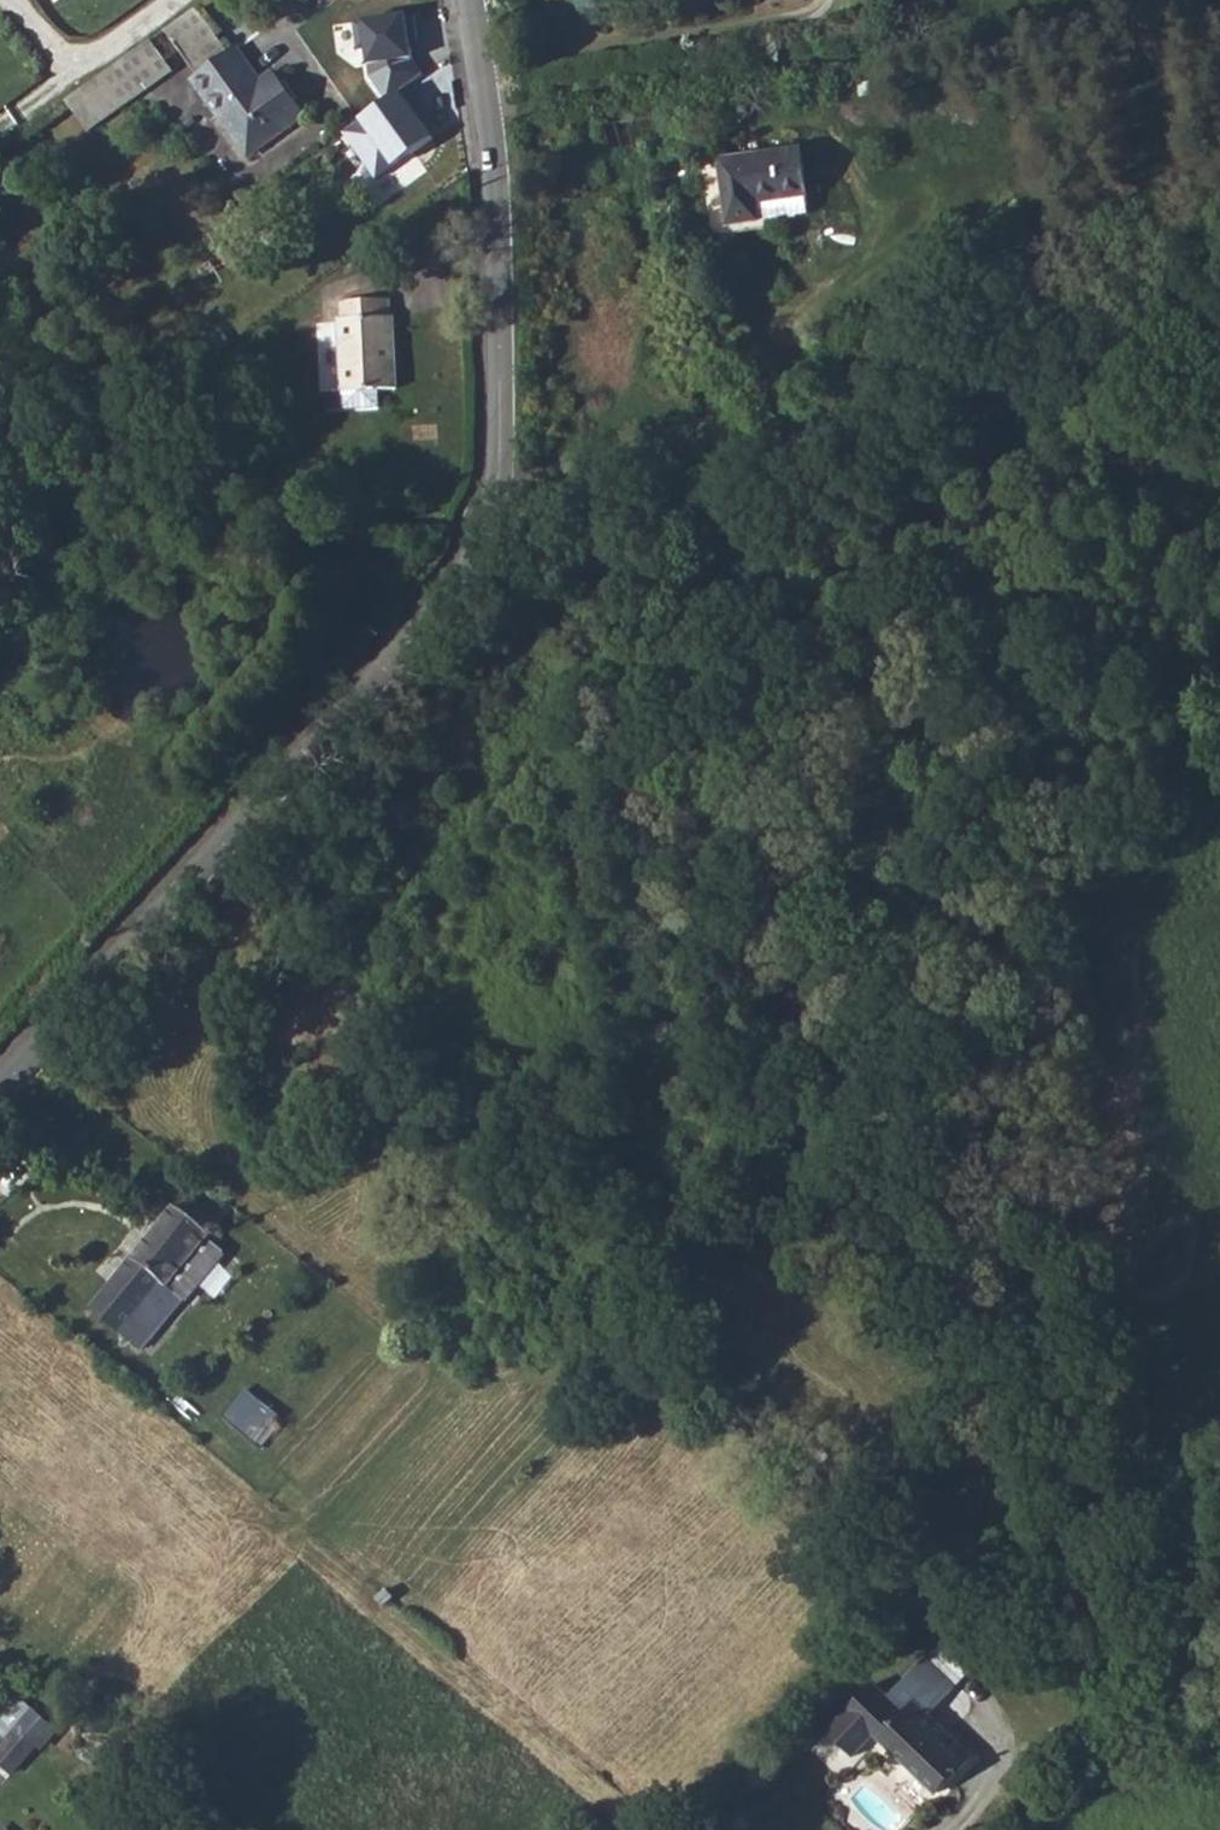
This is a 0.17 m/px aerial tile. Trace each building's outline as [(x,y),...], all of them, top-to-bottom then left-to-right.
[(163,31),(198,76),(228,54),(196,8),(163,31)] [(363,73),(385,101),(399,91),(421,72),(410,59),(404,11),(357,21),(363,73)] [(173,69),(151,37),(63,97),(85,129),(173,69)] [(223,111),(218,115),(248,156),(302,116),(272,75),(260,84),(235,49),(228,54),(198,76),(223,111)] [(375,180),(433,138),(399,91),(385,101),(341,132),(375,180)] [(734,237),(810,234),(807,166),(731,169),(734,237)] [(335,305),(338,396),(378,395),(377,376),(392,376),(389,304),(383,304),(382,283),(339,285),(340,305),(335,305)] [(87,1147),(98,1135),(87,1126),(77,1138),(87,1147)] [(174,1204),(91,1307),(145,1350),(185,1300),(169,1287),(211,1234),(174,1204)] [(244,1391),(225,1414),(258,1441),(277,1418),(244,1391)] [(866,1687),(821,1739),(849,1762),(870,1737),(937,1793),(967,1757),(920,1717),(943,1689),(914,1665),(883,1701),(866,1687)] [(14,1737),(0,1754),(0,1776),(9,1784),(34,1753),(14,1737)]
